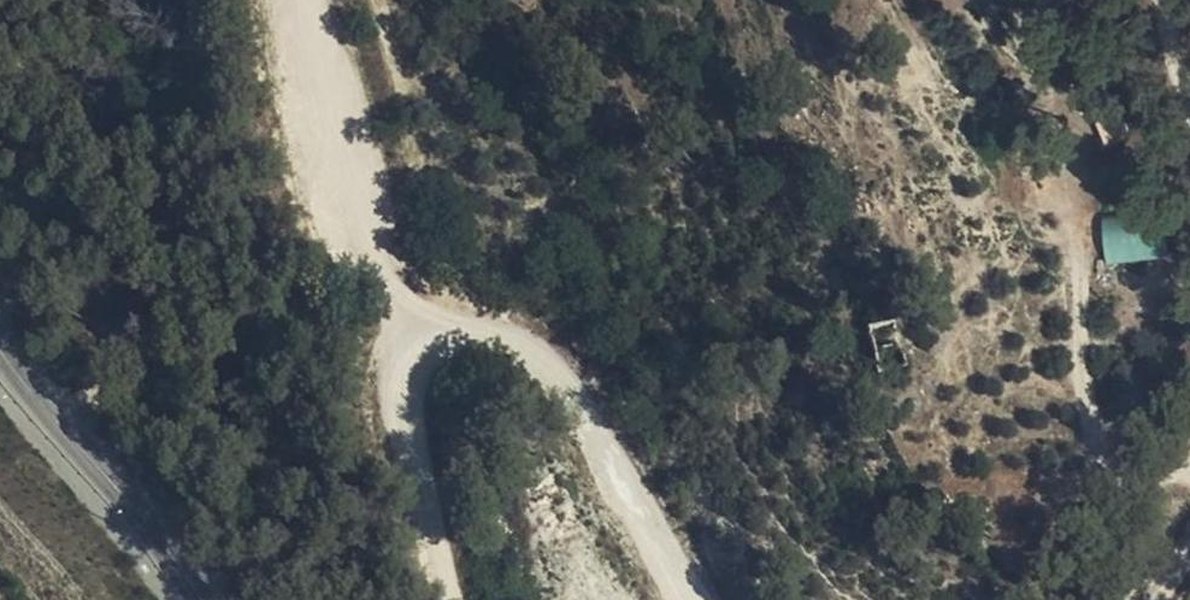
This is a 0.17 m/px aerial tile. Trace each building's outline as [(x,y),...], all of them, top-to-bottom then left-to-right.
[(1098,104),(1109,135),(1130,128),(1119,97),(1098,104)] [(1105,213),(1109,257),(1171,250),(1166,207),(1105,213)]
